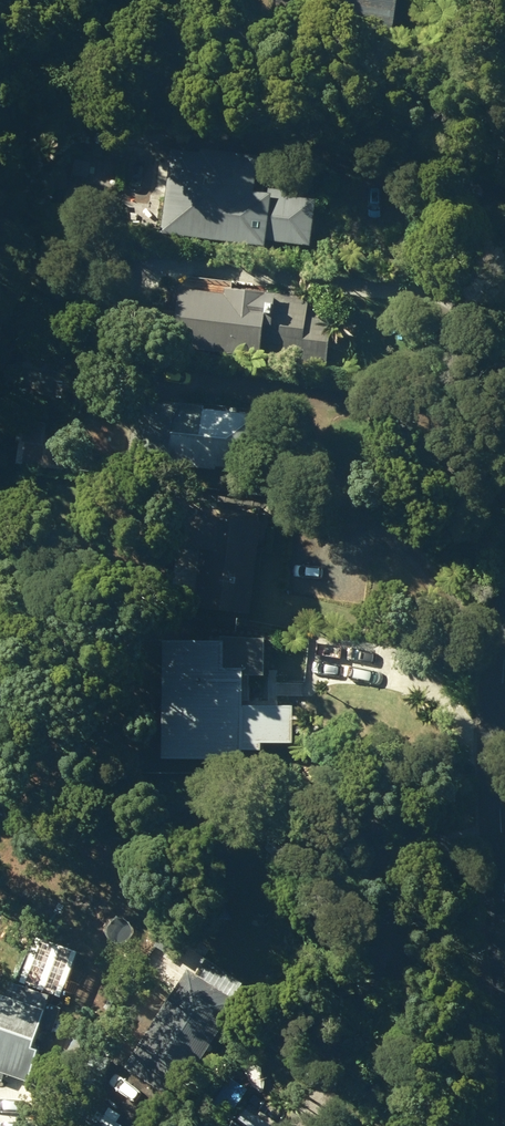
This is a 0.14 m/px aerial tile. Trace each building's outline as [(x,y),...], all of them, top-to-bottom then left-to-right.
[(363,29),(365,16),(383,18),(385,0),(311,0),(308,22),(363,29)] [(195,240),(268,250),(274,209),(256,206),(262,158),(205,152),(195,240)] [(265,363),(265,359),(330,369),(337,322),(311,319),(314,299),(185,280),(176,338),(195,340),(193,352),(265,363)] [(172,466),(256,476),(263,419),(137,405),(130,468),(172,472),(172,466)] [(305,670),(352,675),(355,646),(308,640),(305,670)] [(163,761),(244,762),(245,673),(224,672),(224,646),(165,645),(163,761)] [(129,1073),(180,1105),(242,1007),(191,974),(129,1073)] [(31,1085),(41,1056),(36,1054),(54,999),(14,986),(9,1001),(0,998),(0,1075),(31,1085)]
